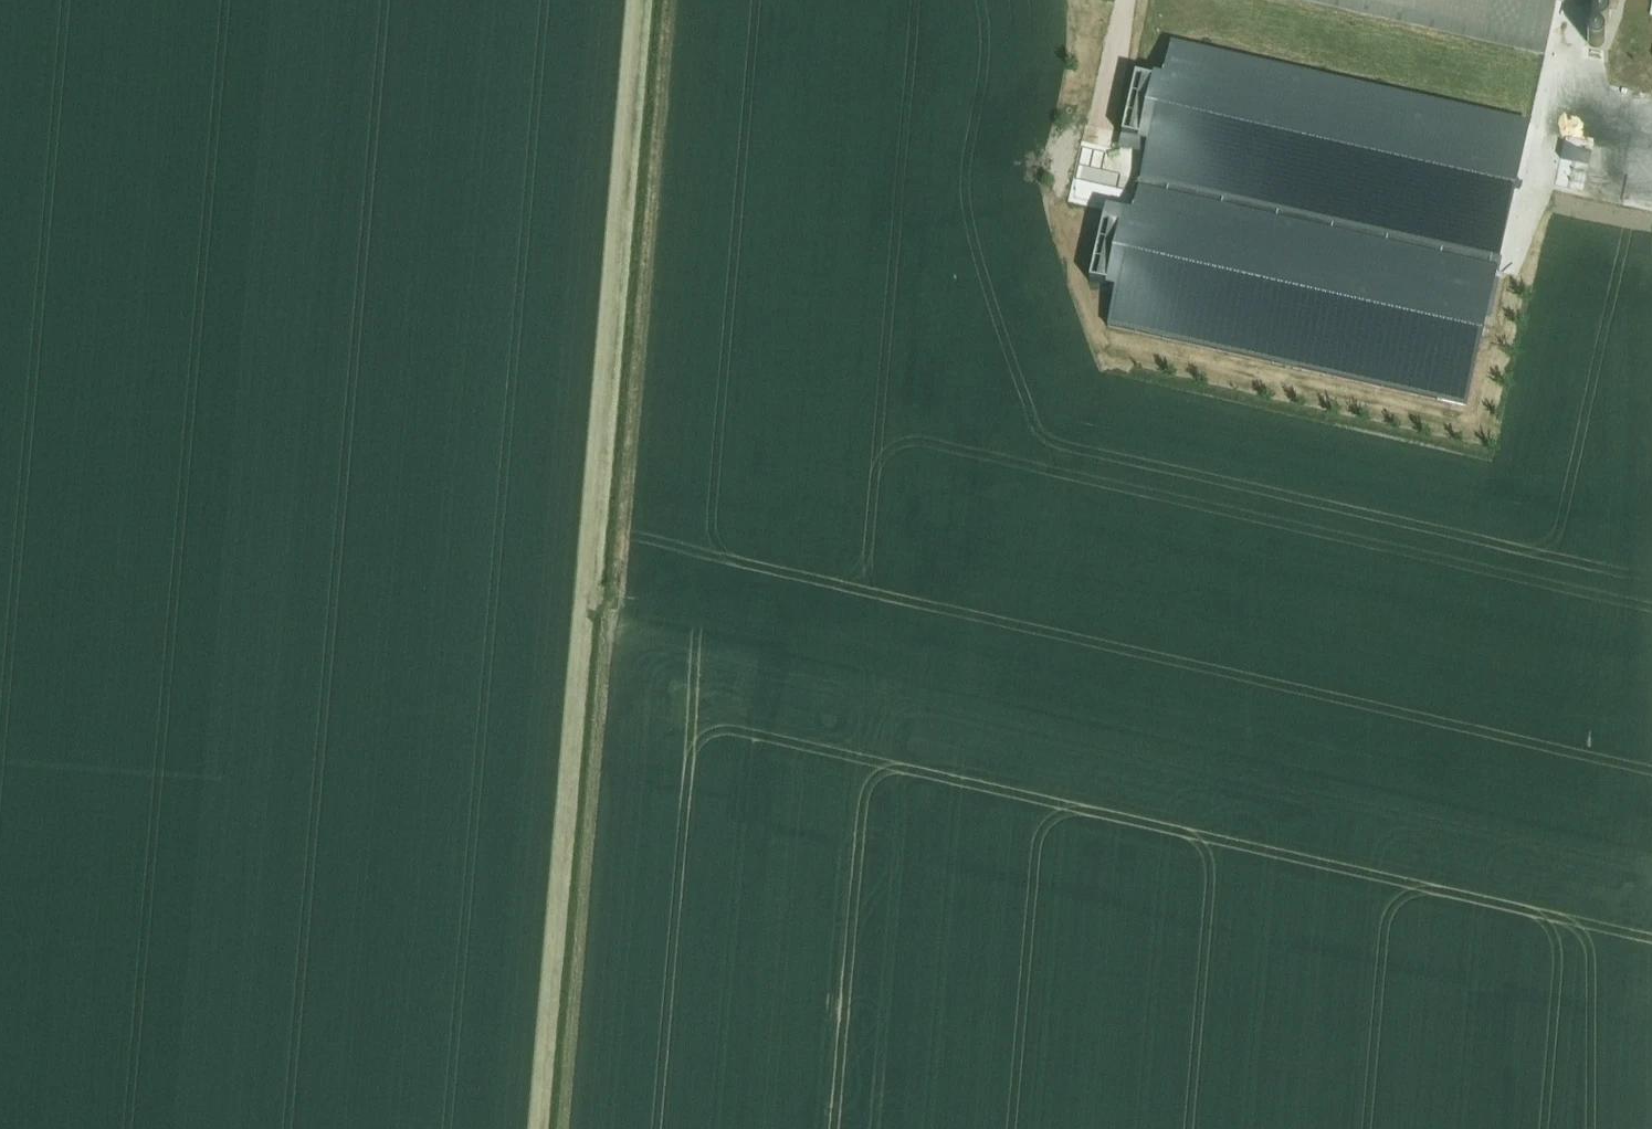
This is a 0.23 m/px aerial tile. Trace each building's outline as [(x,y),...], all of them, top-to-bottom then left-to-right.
[(1546,55),(1559,0),(1300,0),(1546,55)] [(1107,209),(1091,282),(1118,288),(1109,327),(1467,407),(1530,125),(1172,45),(1163,83),(1137,77),(1123,137),(1150,143),(1134,215),(1107,209)] [(1589,163),(1594,149),(1564,138),(1559,153),(1589,163)] [(1073,201),(1107,209),(1112,185),(1078,178),(1073,201)]
